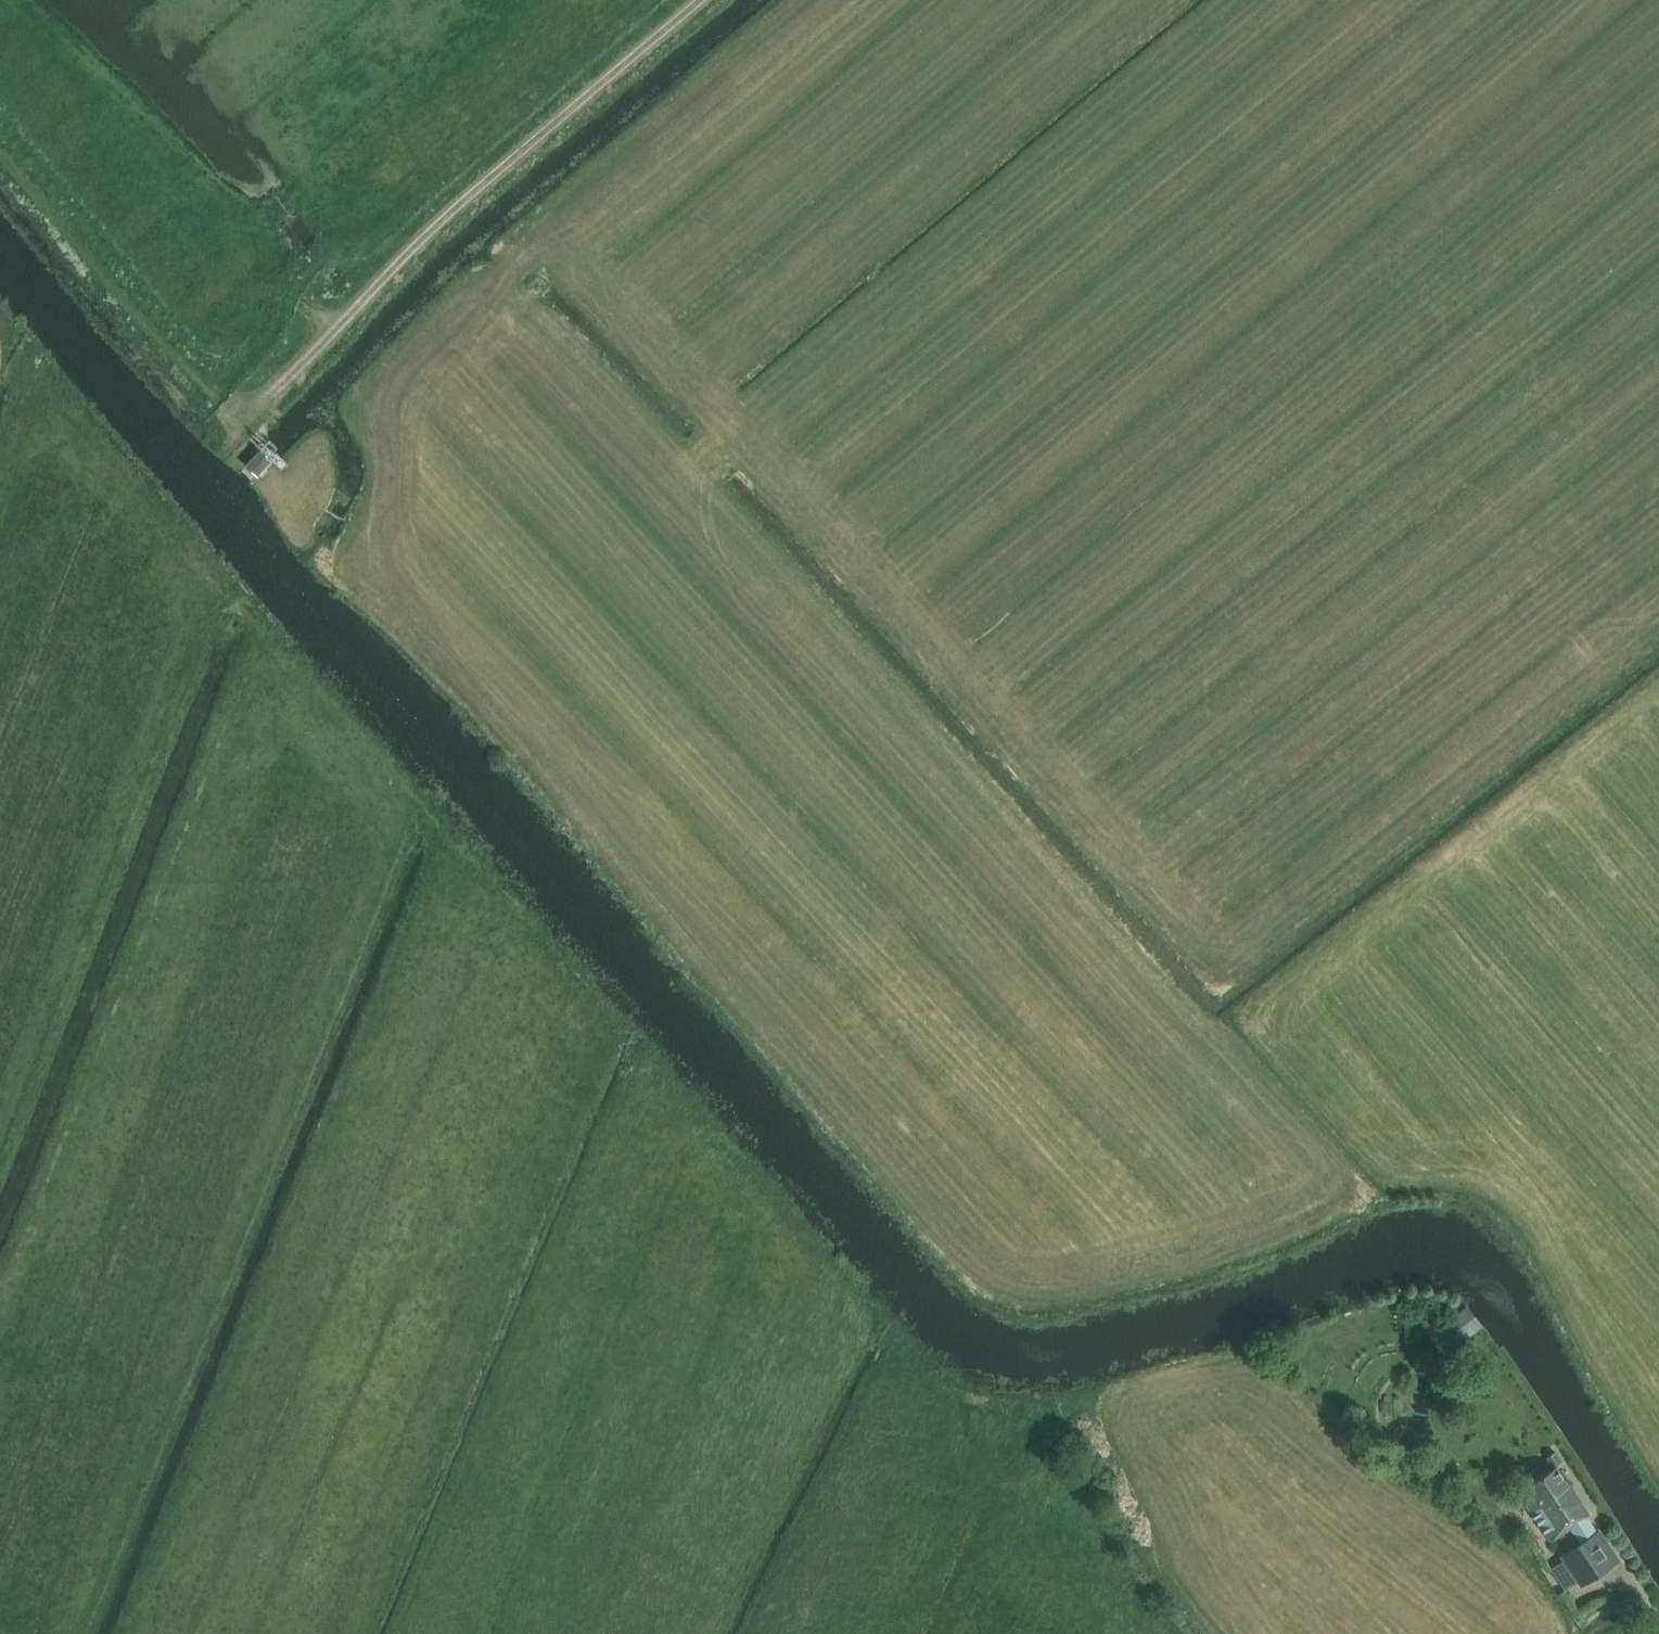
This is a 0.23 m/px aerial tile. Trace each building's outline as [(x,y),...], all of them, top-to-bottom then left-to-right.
[(259,476),(274,461),(263,450),(247,465),(259,476)] [(1445,1352),(1480,1326),(1464,1305),(1448,1317),(1446,1314),(1427,1328),(1445,1352)] [(1550,1539),(1589,1514),(1569,1482),(1568,1483),(1556,1465),(1562,1461),(1556,1450),(1545,1457),(1553,1469),(1528,1485),(1528,1486),(1519,1491),(1550,1539)] [(1600,1529),(1560,1557),(1578,1585),(1618,1559),(1600,1529)]
